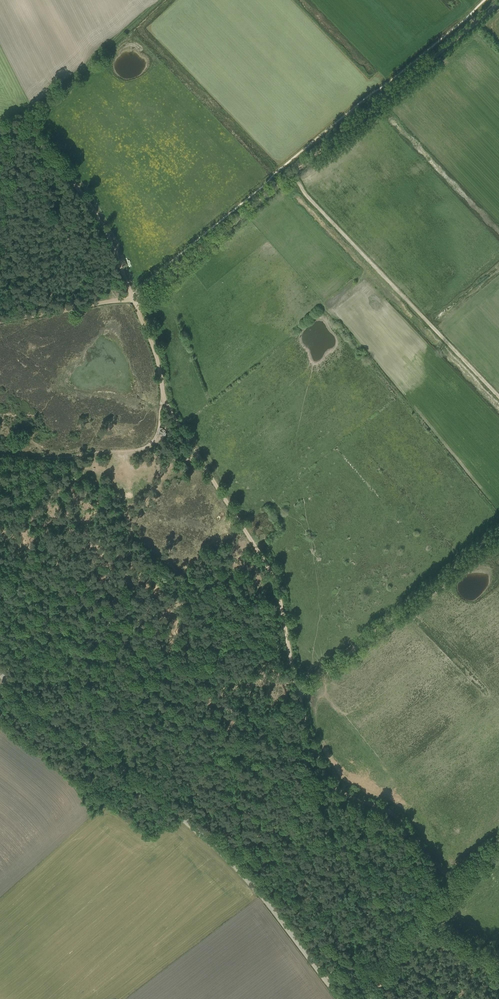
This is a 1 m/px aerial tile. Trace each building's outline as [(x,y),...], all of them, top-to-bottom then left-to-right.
[(184,472),(190,467),(184,461),(179,467),(184,472)]
